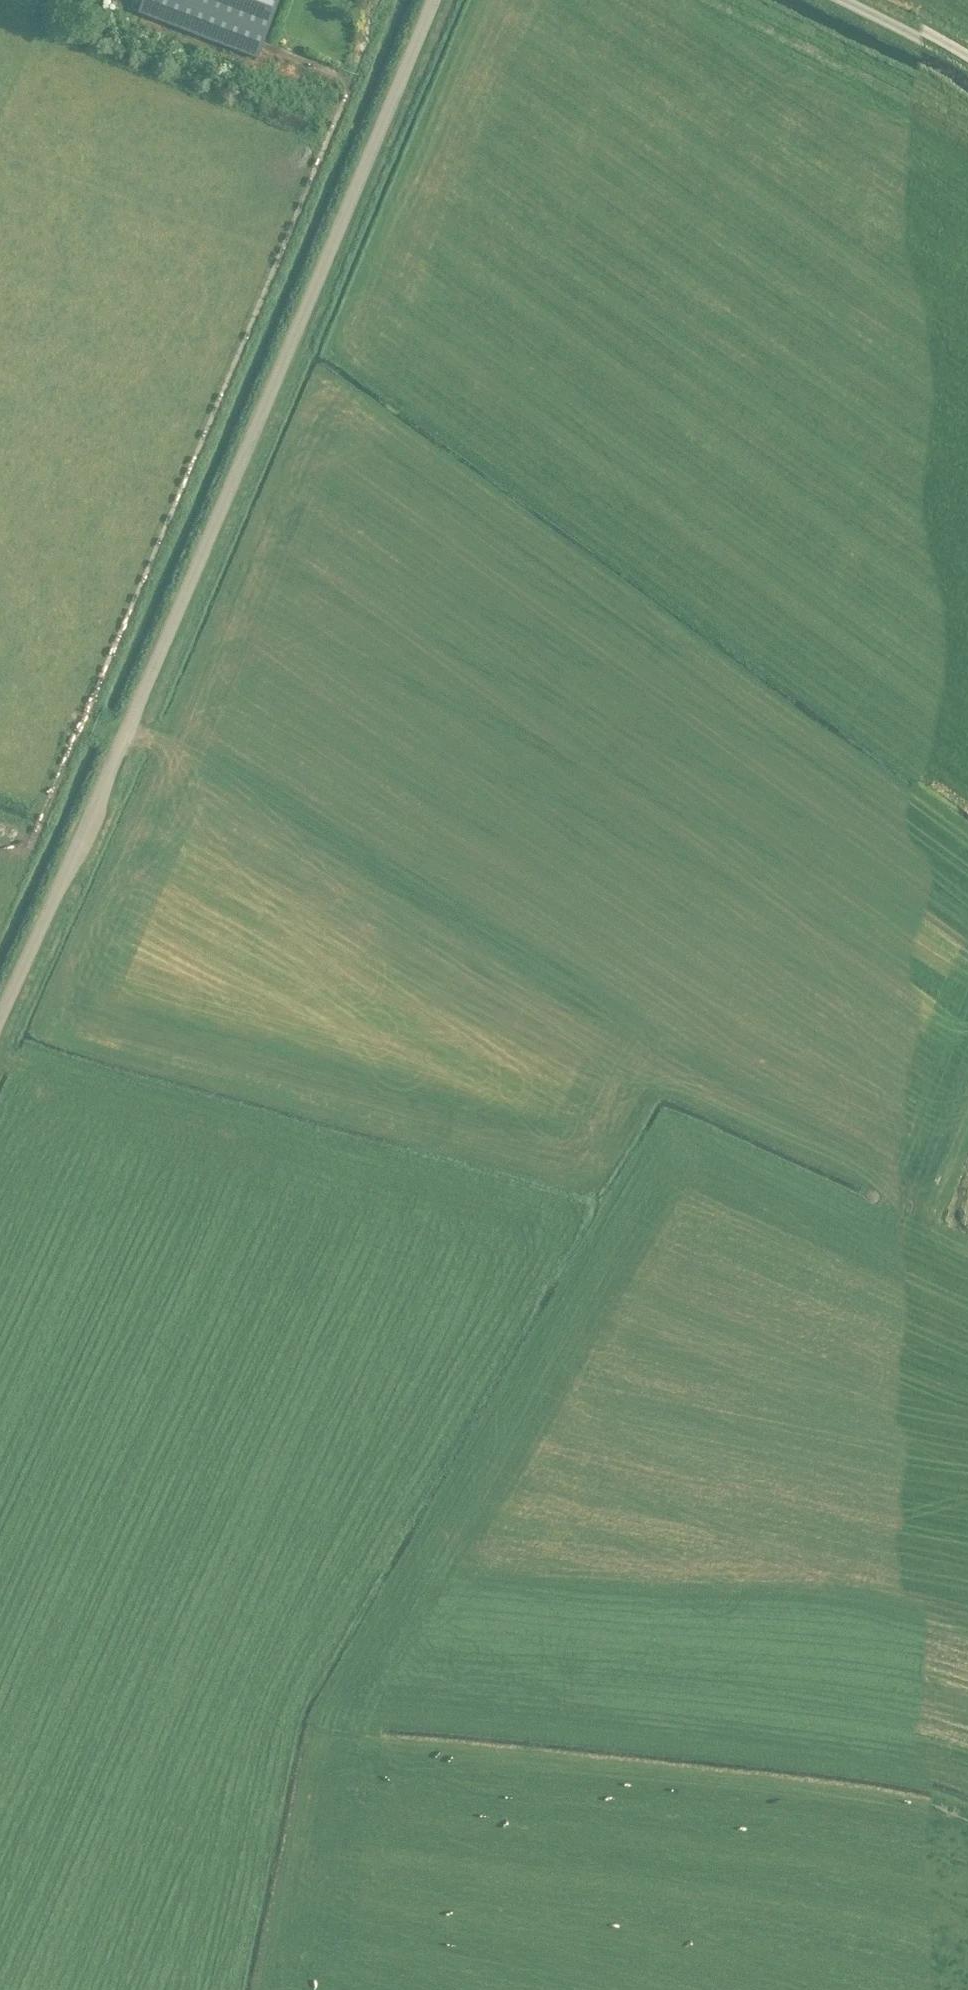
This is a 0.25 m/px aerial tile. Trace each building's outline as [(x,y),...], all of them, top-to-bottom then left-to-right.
[(137,4),(256,49),(274,0),(139,0),(137,4)]
